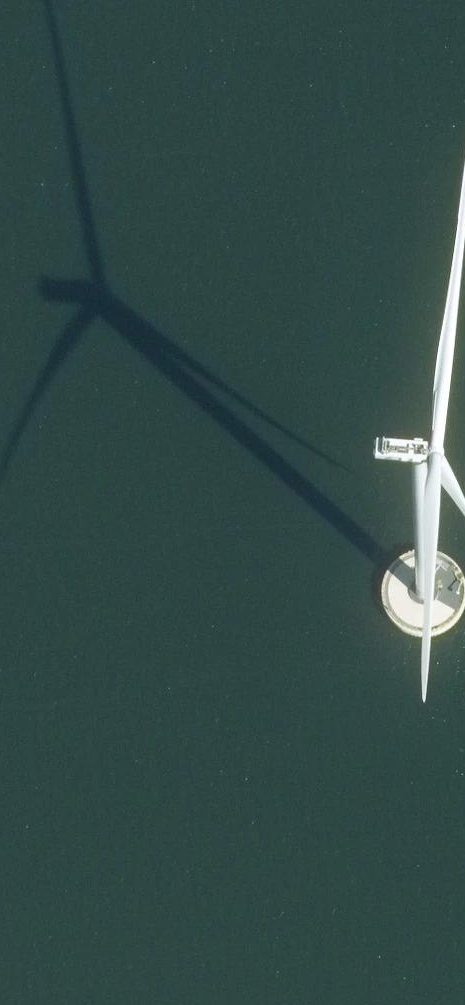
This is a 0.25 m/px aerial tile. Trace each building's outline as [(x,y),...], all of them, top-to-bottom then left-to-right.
[(433,596),(433,594),(433,592),(433,591),(432,590),(431,588),(430,587),(429,586),(427,586),(426,585),(424,585),(423,586),(421,586),(420,587),(419,588),(418,590),(417,591),(416,592),(416,594),(416,596),(417,597),(418,599),(419,600),(420,601),(421,602),(423,602),(424,603),(426,603),(427,602),(429,602),(430,601),(431,600),(432,599),(433,597),(433,596)]
